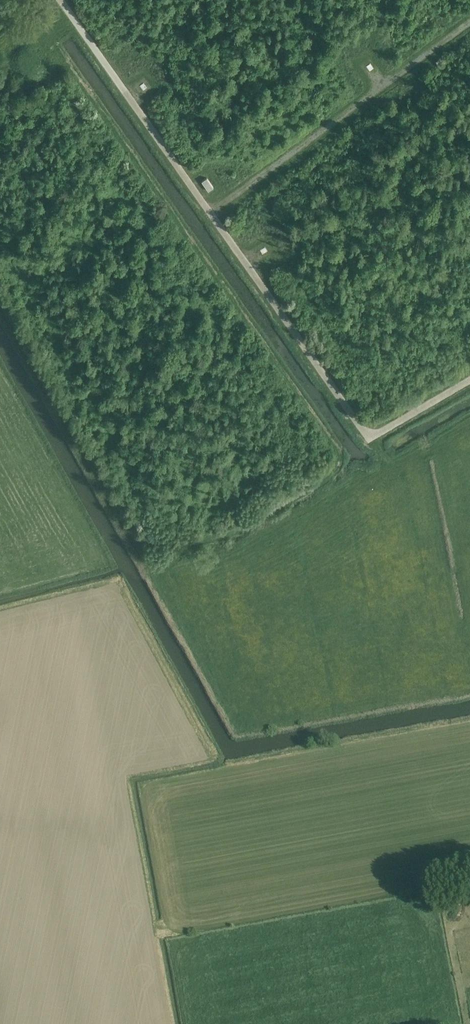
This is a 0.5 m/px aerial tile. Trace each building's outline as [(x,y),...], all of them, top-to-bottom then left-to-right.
[(423,522),(436,518),(431,503),(419,507),(423,522)]
